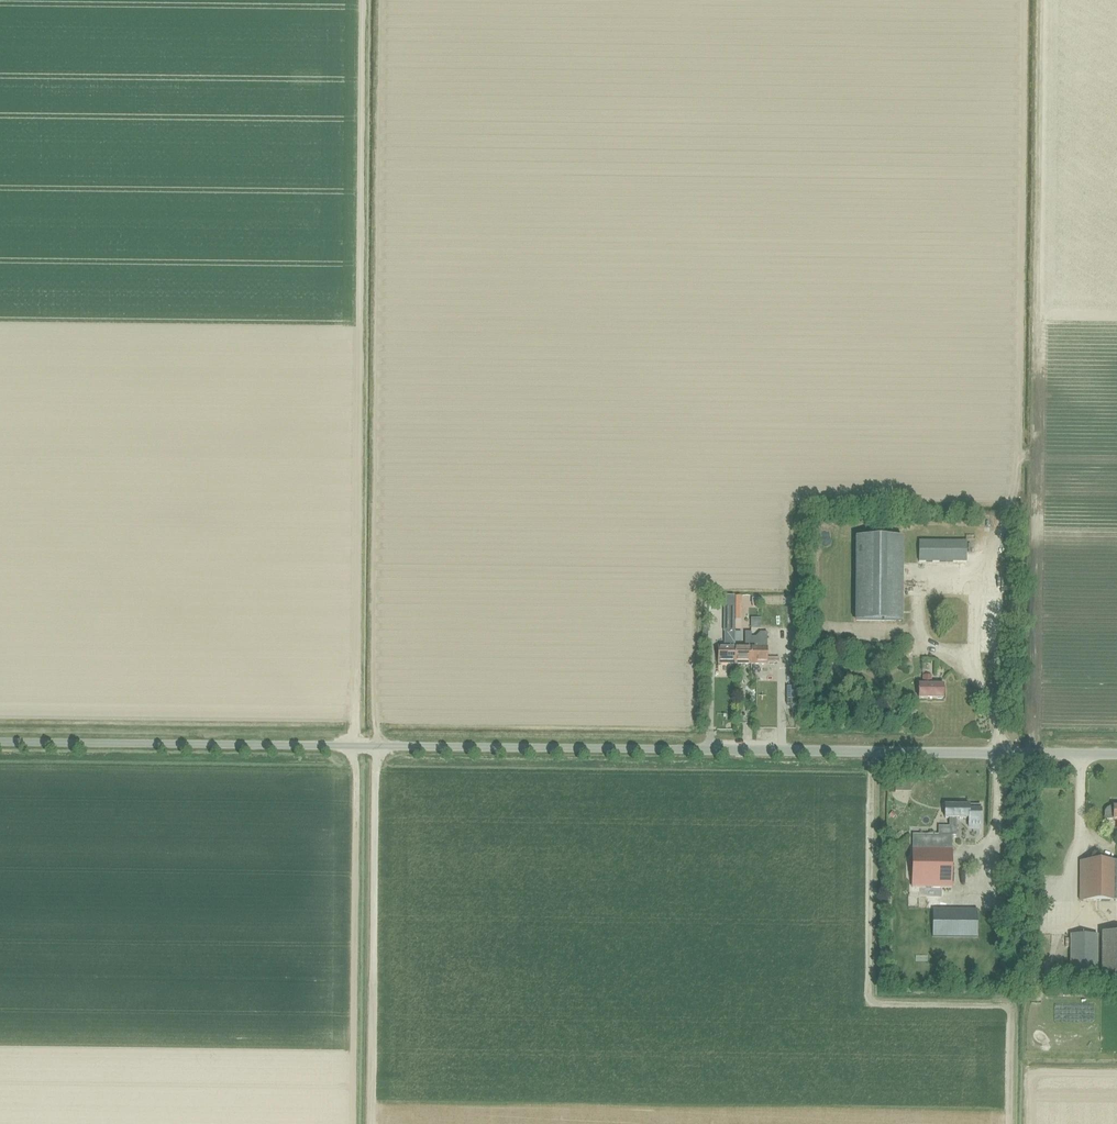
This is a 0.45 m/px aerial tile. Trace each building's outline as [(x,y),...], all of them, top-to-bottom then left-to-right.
[(967,524),(948,523),(919,523),(918,562),(966,563),(967,524)] [(856,538),(855,623),(902,623),(903,539),(856,538)] [(724,632),(734,632),(734,598),(724,598),(724,632)] [(711,621),(719,622),(719,611),(711,610),(711,621)] [(734,664),(734,647),(734,632),(724,632),(724,647),(718,647),(718,664),(734,664)] [(750,664),(750,647),(750,632),(745,632),(745,647),(734,647),(734,664),(750,664)] [(751,632),(750,632),(750,647),(750,664),(767,664),(767,632),(761,632),(755,637),(751,637),(751,632)] [(919,685),(919,698),(943,698),(943,685),(931,685),(931,676),(923,676),(923,685),(919,685)] [(956,836),(956,818),(980,819),(980,823),(980,811),(980,806),(963,806),(945,805),(944,818),(949,818),(948,827),(938,827),(938,835),(913,835),(911,888),(951,888),(952,836),(956,836)] [(1112,820),(1116,820),(1116,829),(1116,807),(1112,807),(1112,808),(1109,808),(1106,809),(1104,812),(1104,819),(1104,820),(1109,820),(1112,820)] [(1080,862),(1079,901),(1116,901),(1116,862),(1080,862)] [(931,937),(948,937),(976,937),(976,911),(932,910),(931,937)] [(1098,983),(1098,936),(1070,935),(1070,983),(1098,983)] [(1101,985),(1116,985),(1116,936),(1101,936),(1101,985)]
